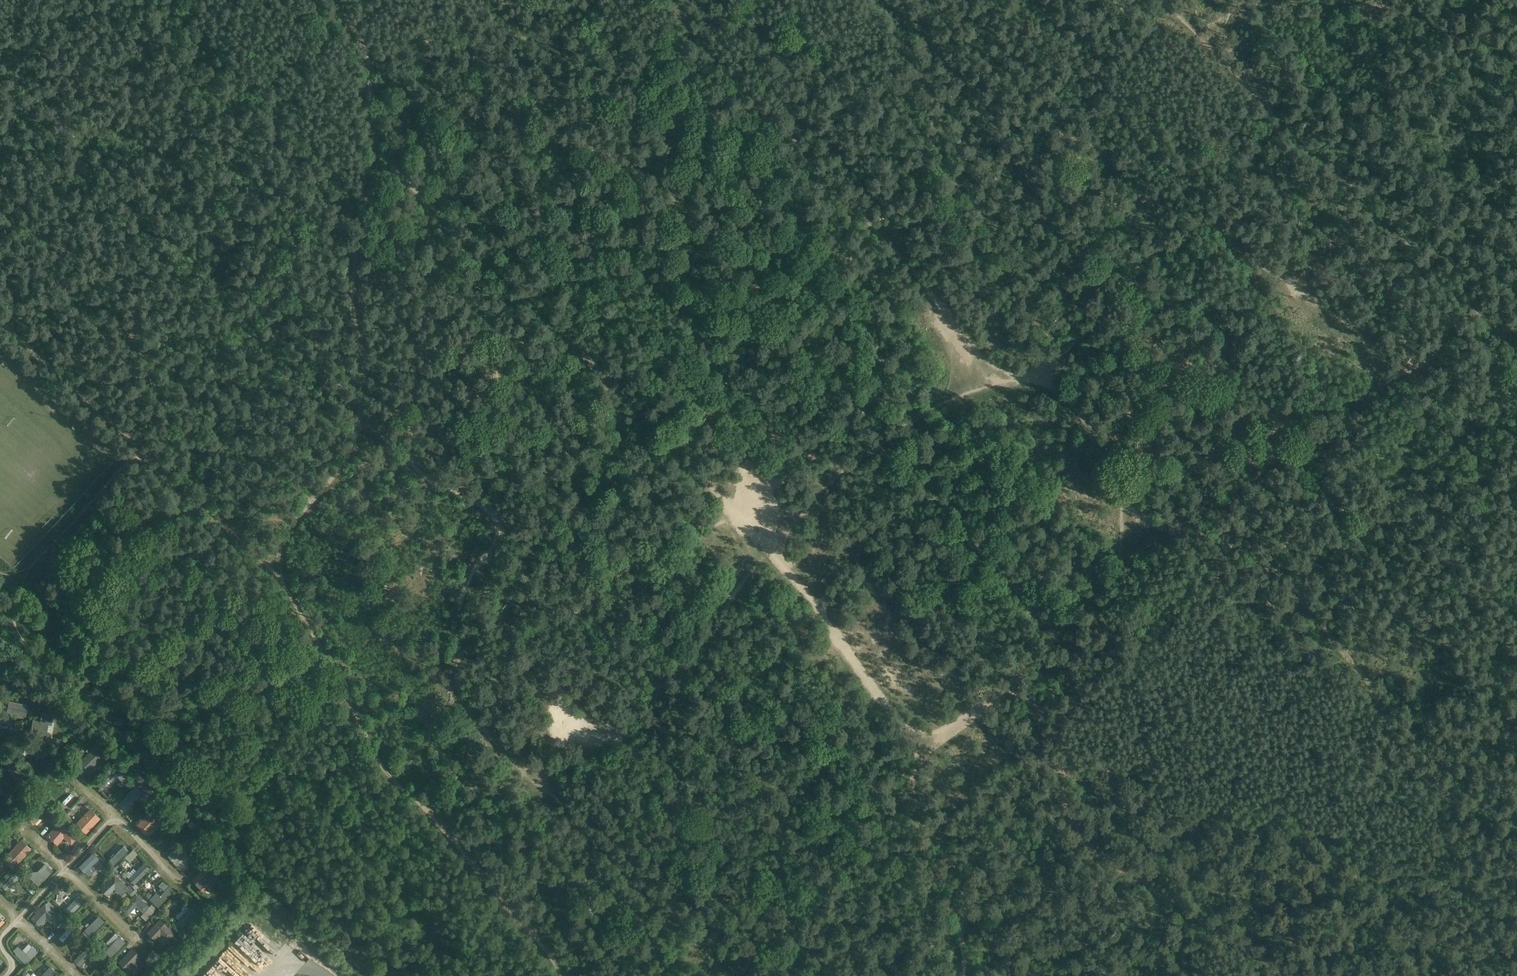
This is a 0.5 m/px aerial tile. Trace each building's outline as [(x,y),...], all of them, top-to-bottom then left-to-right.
[(9,700),(6,712),(26,716),(28,704),(9,700)] [(33,719),(31,734),(46,736),(48,725),(52,726),(54,715),(51,714),(52,711),(46,710),(46,713),(42,713),(41,720),(33,719)] [(24,738),(17,750),(25,755),(28,751),(37,757),(44,746),(38,742),(36,745),(24,738)] [(82,749),(77,745),(73,749),(78,753),(82,749)] [(86,774),(87,773),(89,774),(94,769),(92,768),(102,758),(92,748),(77,764),(86,774)] [(17,758),(5,765),(13,780),(25,773),(17,758)] [(101,788),(112,776),(116,772),(118,771),(113,766),(96,783),(101,788)] [(122,773),(117,777),(122,782),(127,777),(122,773)] [(127,804),(138,793),(133,789),(123,800),(127,804)] [(39,798),(24,814),(34,824),(49,808),(39,798)] [(90,808),(76,823),(86,833),(100,818),(90,808)] [(151,809),(136,824),(146,835),(161,819),(151,809)] [(60,821),(47,836),(58,844),(64,837),(71,844),(78,836),(60,821)] [(21,839),(7,854),(17,864),(32,848),(21,839)] [(116,850),(113,853),(111,855),(117,862),(118,861),(120,858),(132,847),(129,843),(125,841),(116,850)] [(182,841),(168,856),(174,862),(182,854),(183,855),(184,855),(189,860),(196,854),(193,851),(190,848),(192,846),(188,842),(186,844),(182,841)] [(103,863),(100,860),(92,852),(79,866),(84,871),(85,870),(90,865),(92,862),(95,864),(96,863),(98,866),(99,866),(100,866),(101,866),(102,865),(103,863)] [(200,871),(193,879),(202,888),(208,881),(210,883),(218,876),(208,865),(212,861),(207,856),(196,868),(200,871)] [(172,868),(180,877),(190,867),(182,859),(172,868)] [(30,871),(27,875),(38,885),(53,870),(45,862),(37,870),(30,871)] [(144,862),(129,878),(135,884),(150,868),(144,862)] [(2,886),(7,891),(19,878),(14,873),(2,886)] [(115,874),(101,887),(106,893),(116,885),(122,893),(125,890),(129,894),(133,891),(129,886),(127,888),(115,874)] [(156,892),(150,899),(158,907),(173,890),(169,885),(160,895),(156,892)] [(136,893),(122,908),(128,915),(136,906),(143,912),(149,906),(136,893)] [(71,915),(83,902),(79,898),(67,910),(71,915)] [(45,902),(31,918),(39,925),(46,918),(51,923),(52,922),(57,927),(62,920),(64,917),(59,913),(58,914),(52,909),(55,906),(48,900),(46,903),(45,902)] [(156,909),(152,904),(141,916),(145,920),(156,909)] [(181,928),(196,912),(191,907),(176,923),(181,928)] [(71,915),(75,920),(83,912),(79,908),(71,915)] [(85,931),(90,935),(91,936),(105,921),(100,916),(91,925),(88,928),(85,931)] [(161,918),(148,932),(147,933),(155,941),(161,934),(168,941),(176,932),(161,918)] [(260,958),(267,953),(251,933),(245,938),(260,958)] [(105,951),(111,957),(114,953),(125,942),(126,942),(120,936),(107,949),(105,951)] [(90,955),(92,952),(95,950),(89,944),(74,959),(76,963),(79,965),(90,955)] [(18,945),(13,950),(15,953),(15,954),(26,964),(38,951),(32,946),(26,952),(23,949),(22,949),(18,945)] [(137,965),(135,962),(140,956),(132,948),(118,962),(128,972),(125,974),(127,975),(132,975),(135,975),(142,969),(137,965)] [(274,955),(270,960),(276,965),(280,960),(274,955)] [(41,975),(52,975),(56,972),(50,966),(41,975)] [(110,967),(101,975),(111,975),(115,972),(110,967)]
